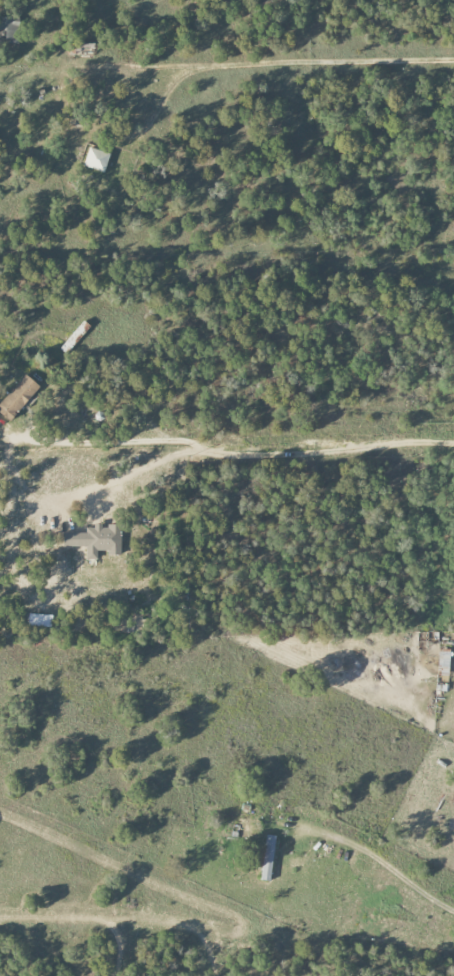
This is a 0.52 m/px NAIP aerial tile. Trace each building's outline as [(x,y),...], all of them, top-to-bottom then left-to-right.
[(15,17),(0,17),(0,40),(15,40),(15,17)] [(104,173),(110,154),(89,147),(83,167),(104,173)] [(26,375),(0,403),(0,413),(9,422),(40,387),(26,375)] [(63,534),(63,547),(86,547),(86,559),(98,559),(98,551),(108,550),(108,555),(120,555),(120,526),(102,526),(86,527),(86,534),(63,534)] [(53,616),(29,614),(28,626),(52,627),(53,616)] [(277,836),(267,835),(260,880),(269,881),(277,836)]
